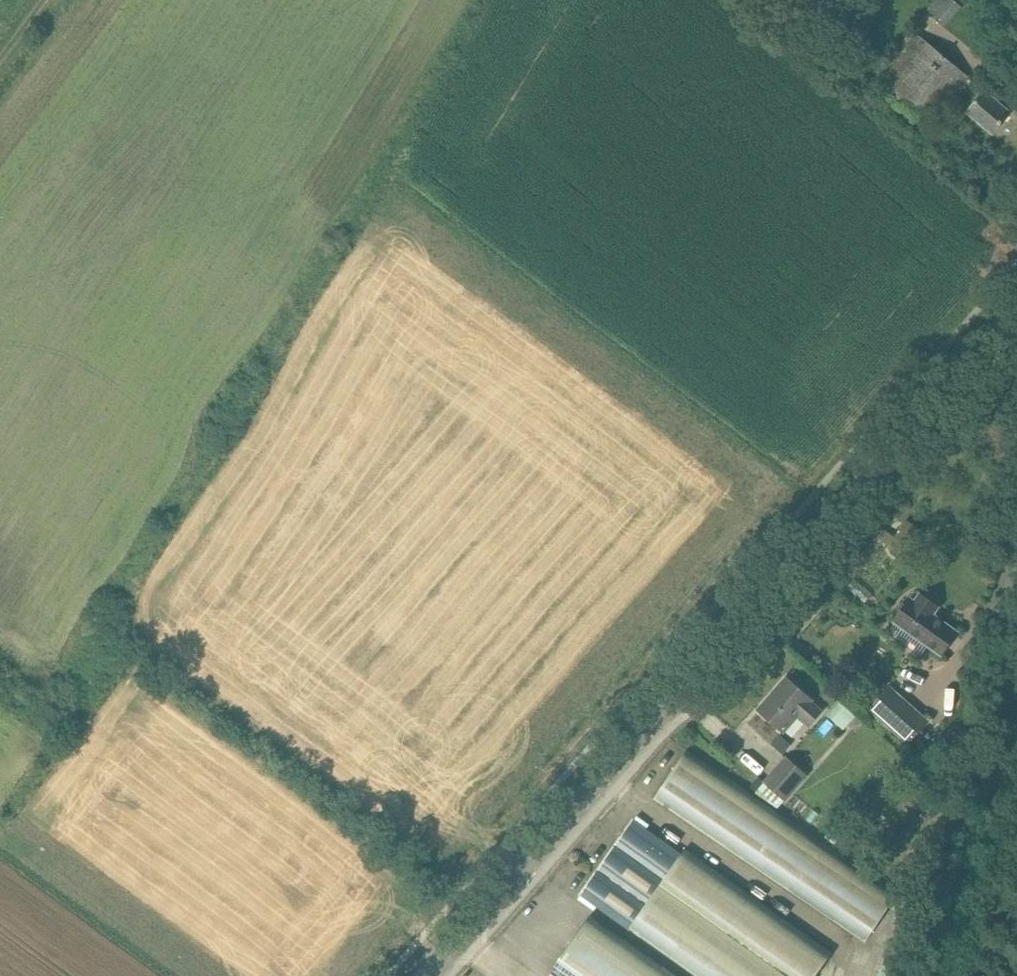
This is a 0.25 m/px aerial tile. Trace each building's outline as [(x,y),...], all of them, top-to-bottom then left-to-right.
[(962,6),(954,0),(937,0),(929,10),(946,25),(962,6)] [(912,30),(871,79),(928,127),(963,85),(970,78),(912,30)] [(979,99),(968,112),(993,134),(1011,113),(970,78),(963,85),(979,99)] [(909,601),(908,601),(895,620),(942,654),(955,635),(930,617),(939,604),(918,588),(909,601)] [(812,699),(803,691),(787,678),(777,690),(780,692),(763,711),(760,708),(759,710),(784,732),(798,715),(810,725),(822,711),(811,701),(812,699)] [(909,743),(929,721),(890,686),(870,709),(909,743)] [(845,728),(856,714),(844,705),(833,719),(845,728)] [(899,892),(688,749),(654,799),(865,942),(899,892)] [(786,801),(807,777),(788,760),(767,784),(786,801)] [(697,975),(813,975),(830,951),(685,849),(681,855),(634,821),(581,895),(630,930),(631,929),(697,975)] [(591,915),(552,971),(559,975),(678,975),(591,915)]
